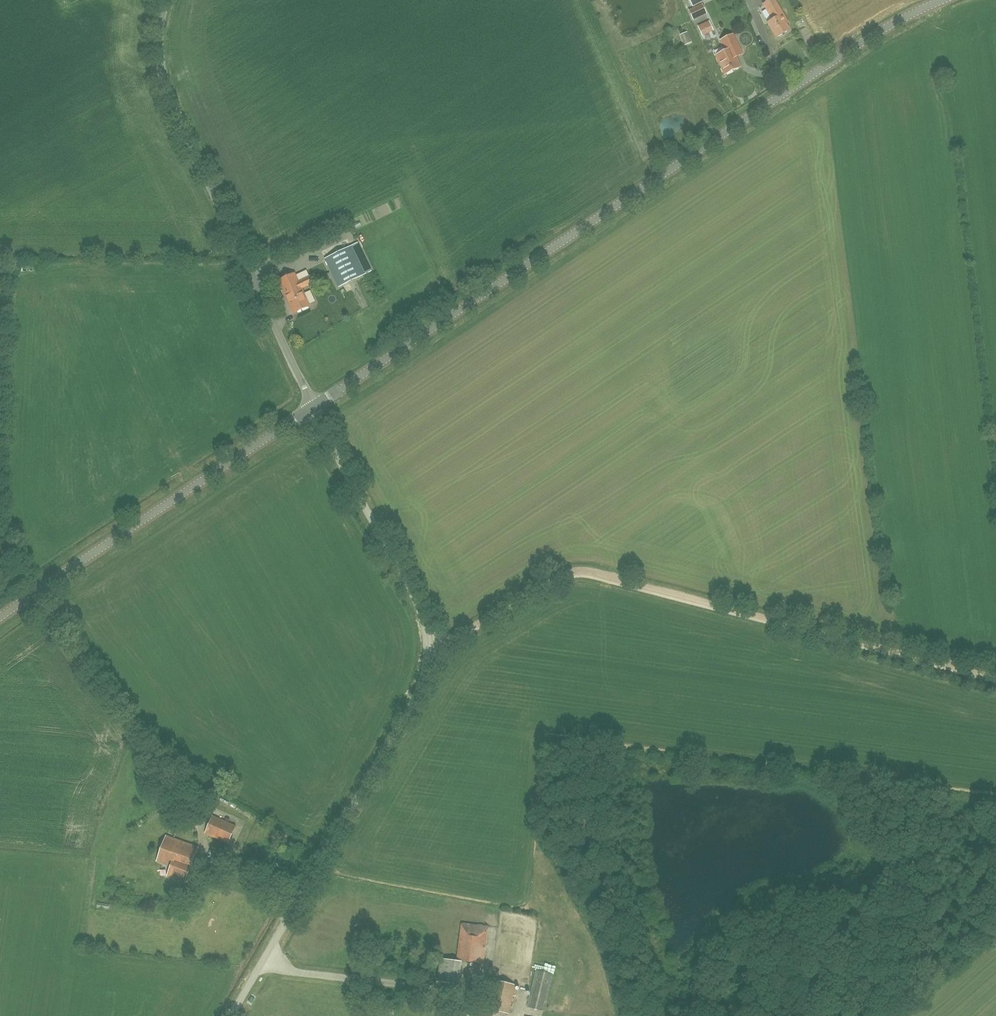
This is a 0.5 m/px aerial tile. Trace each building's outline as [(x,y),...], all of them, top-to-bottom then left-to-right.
[(763,3),(773,20),(768,23),(777,38),(790,30),(786,24),(788,23),(775,0),(769,0),(763,3)] [(702,5),(689,11),(693,19),(706,13),(702,5)] [(691,42),(687,32),(680,35),(684,45),(691,42)] [(742,55),(737,43),(733,35),(721,41),(726,52),(716,56),(725,74),(740,67),(736,58),(742,55)] [(351,246),(326,258),(339,287),(365,275),(351,246)] [(278,281),(294,314),(310,306),(302,288),(317,281),(314,274),(299,282),(295,274),(278,281)] [(228,843),(236,826),(213,816),(205,833),(228,843)] [(197,847),(166,836),(157,861),(171,866),(167,876),(185,882),(197,847)] [(462,923),(457,960),(483,963),(488,926),(483,925),(483,924),(479,924),(479,925),(462,923)] [(434,959),(433,983),(455,983),(455,960),(434,959)] [(527,1007),(545,1011),(554,974),(536,970),(527,1007)] [(509,1012),(515,986),(495,981),(489,1008),(509,1012)]
